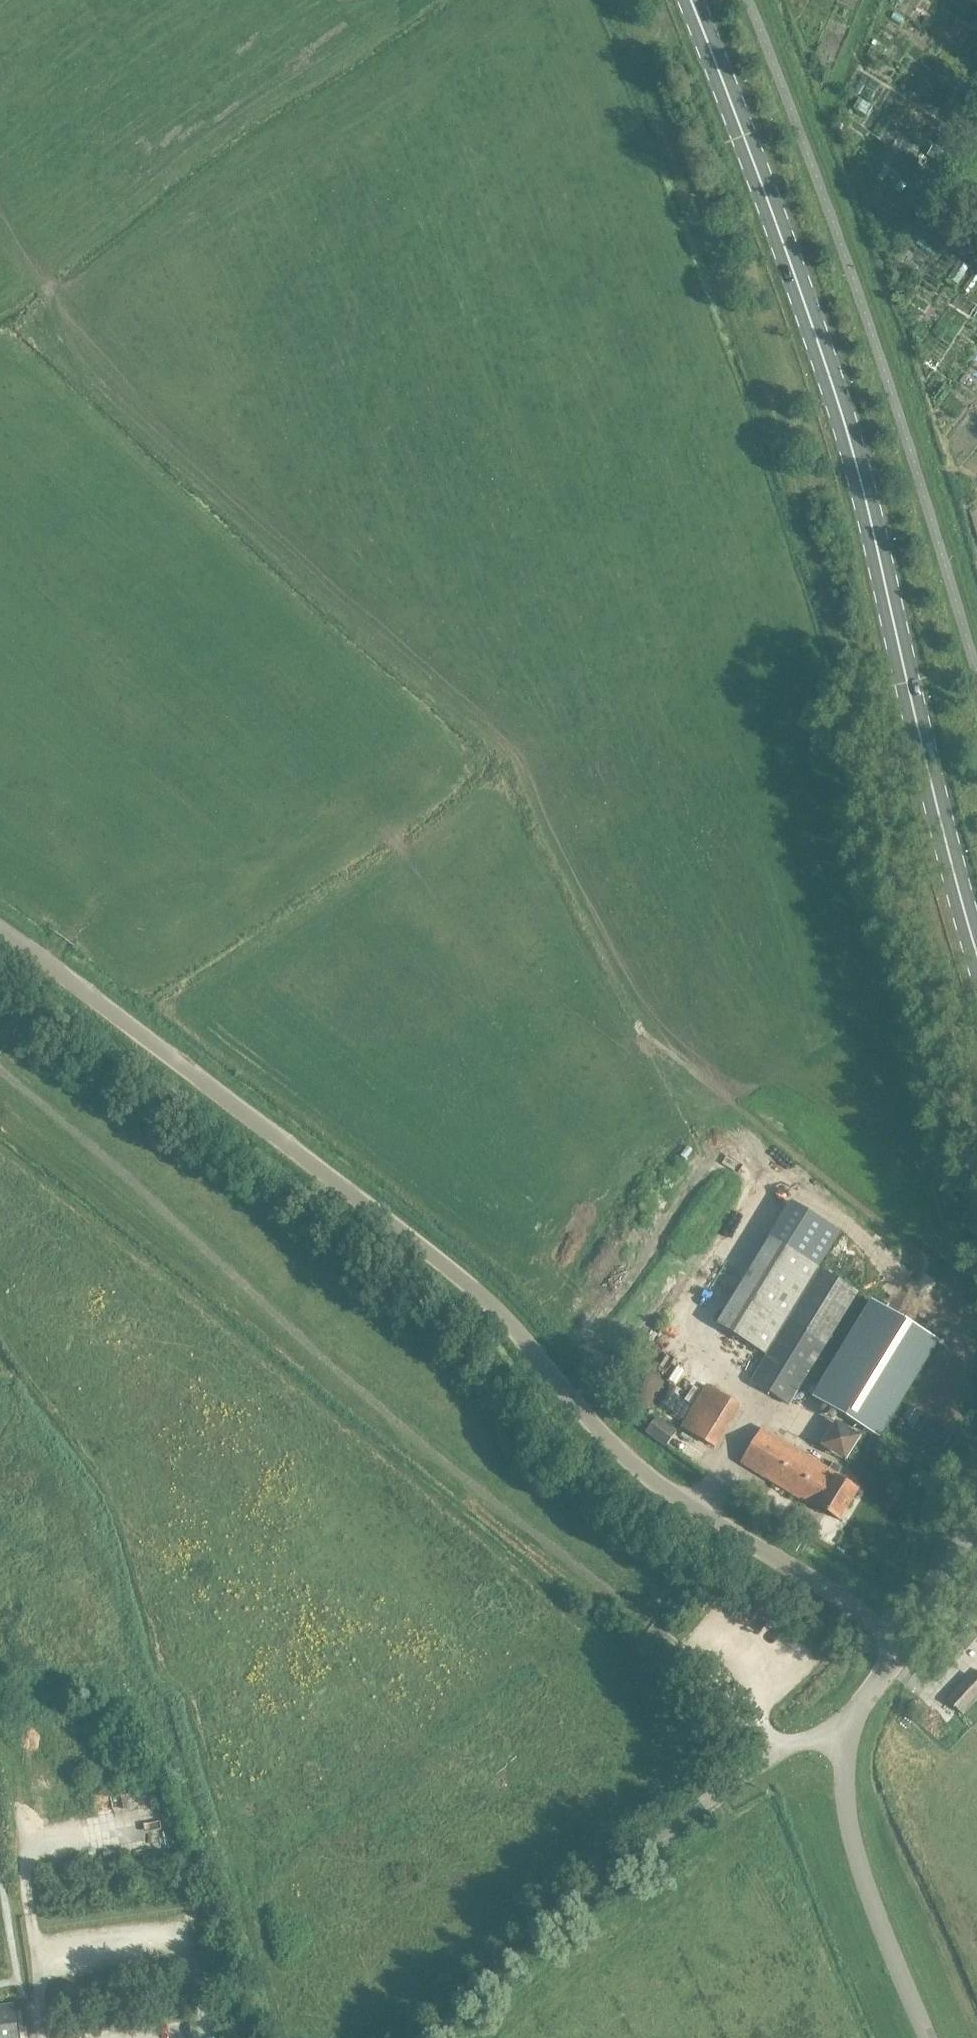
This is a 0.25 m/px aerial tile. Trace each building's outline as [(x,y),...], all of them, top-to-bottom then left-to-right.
[(842,1235),(790,1203),(717,1325),(769,1356),(790,1320),(821,1270),(842,1235)] [(790,1320),(769,1356),(752,1382),(790,1405),(828,1344),(859,1294),(821,1270),(790,1320)] [(814,1395),(880,1436),(940,1338),(872,1298),(814,1395)] [(741,1406),(708,1385),(682,1426),(715,1447),(741,1406)] [(658,1417),(646,1431),(666,1446),(677,1432),(658,1417)] [(837,1478),(838,1475),(763,1429),(742,1463),(817,1509),(818,1507),(840,1520),(858,1491),(837,1478)] [(976,1698),(976,1682),(969,1675),(946,1700),(962,1715),(976,1698)] [(734,1733),(739,1729),(735,1725),(730,1729),(734,1733)] [(15,2001),(0,2003),(0,2037),(19,2037),(15,2001)]
